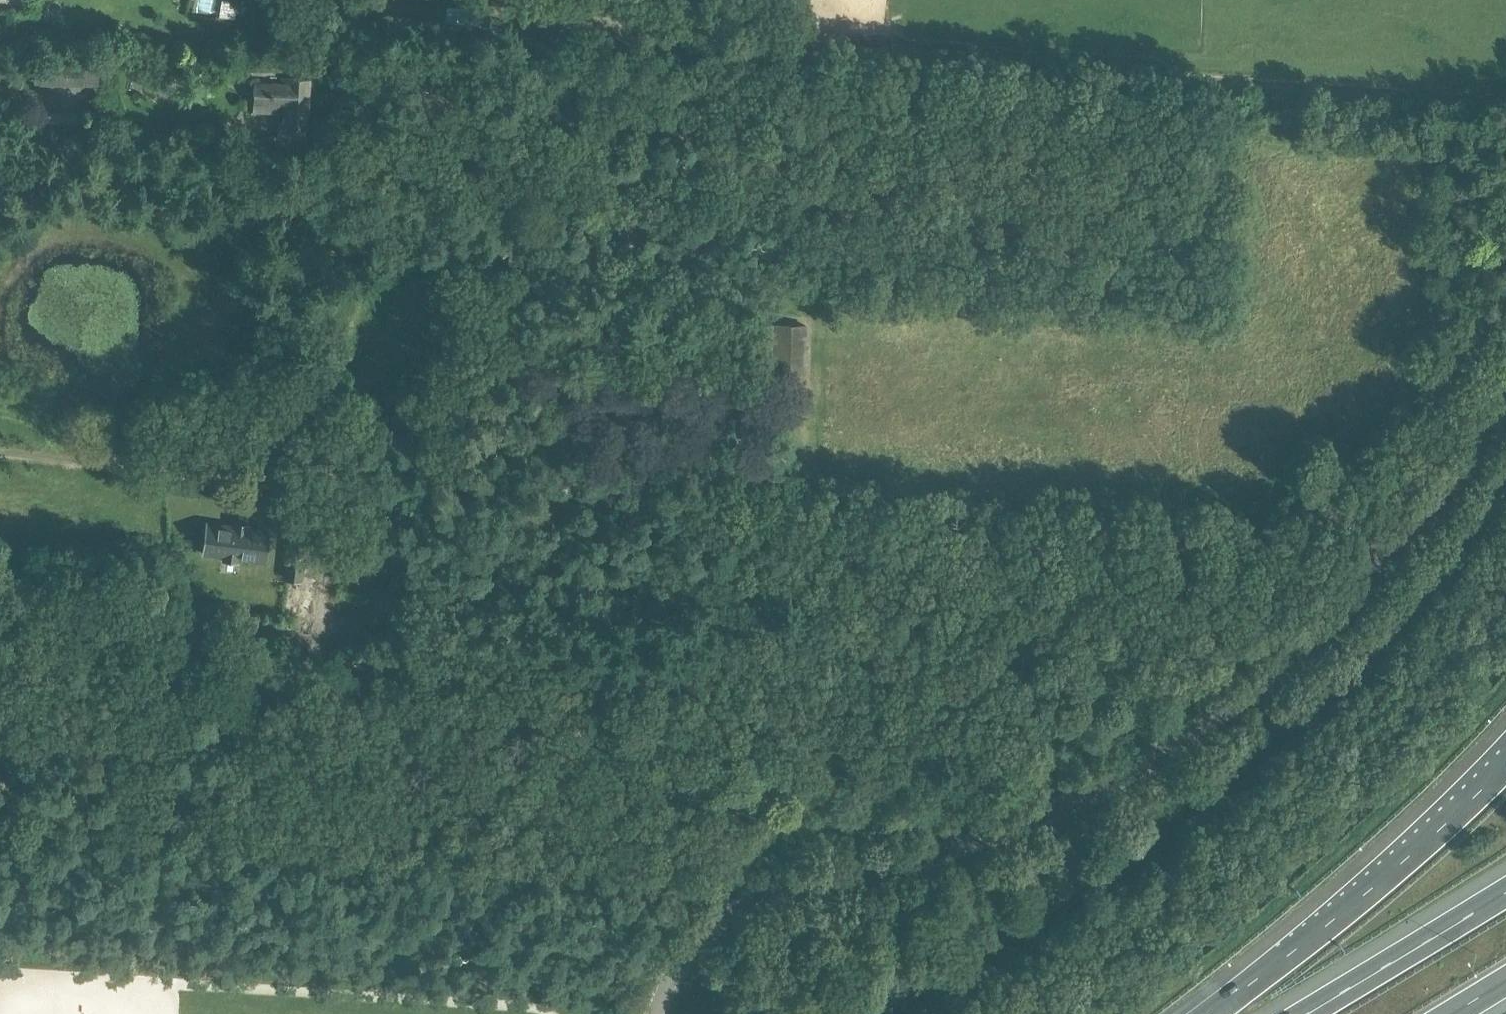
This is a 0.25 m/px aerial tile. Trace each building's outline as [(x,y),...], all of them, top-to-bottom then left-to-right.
[(35,84),(84,86),(85,65),(36,62),(35,84)] [(255,82),(254,103),(278,104),(287,104),(286,123),(280,123),(279,137),(306,138),(310,79),(284,77),(284,83),(255,82)] [(805,373),(806,325),(762,324),(762,332),(760,332),(759,372),(805,373)] [(207,521),(203,555),(265,563),(270,529),(207,521)] [(286,578),(302,580),(304,561),(289,559),(286,578)]
